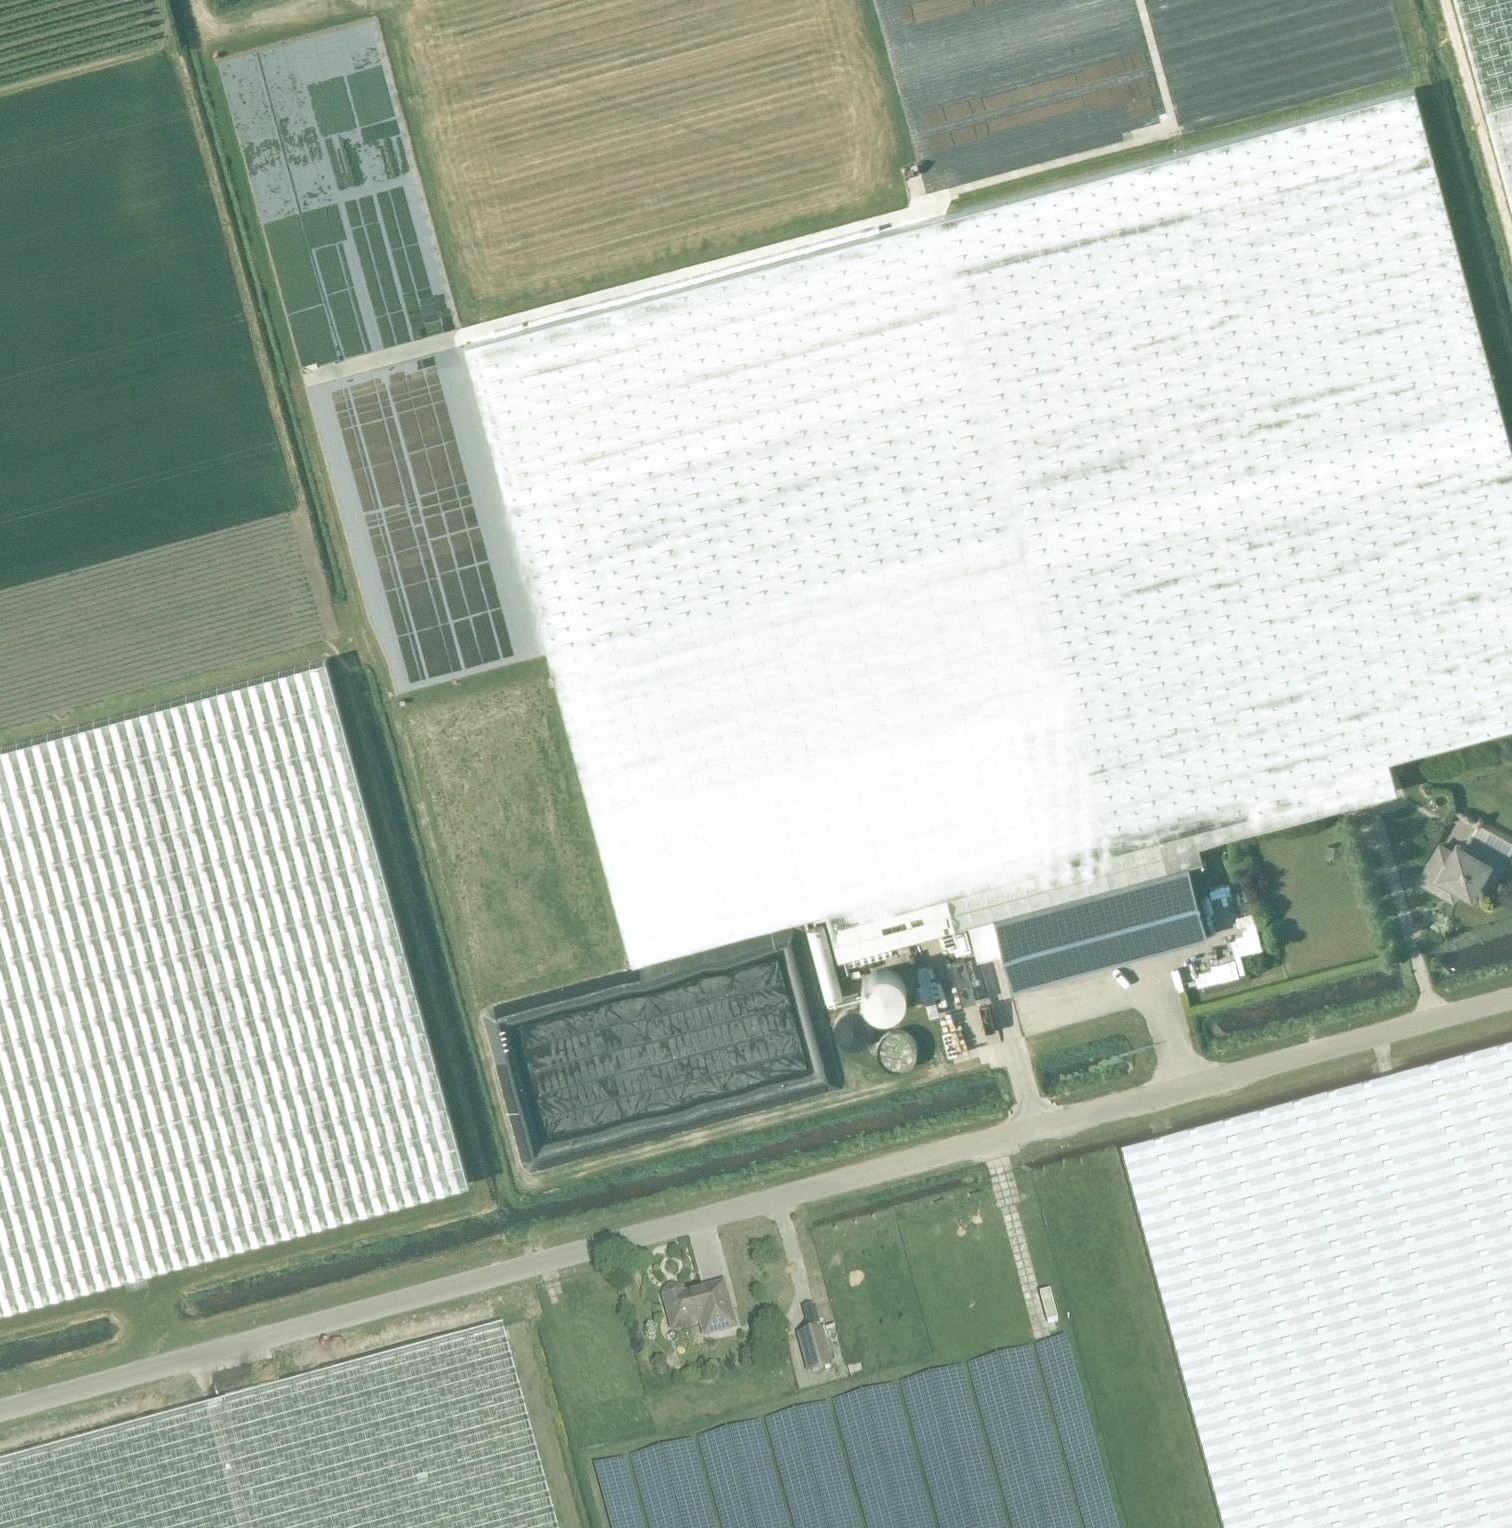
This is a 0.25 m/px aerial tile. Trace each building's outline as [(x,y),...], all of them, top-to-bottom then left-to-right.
[(1511,204),(1511,0),(1456,0),(1511,204)] [(633,963),(826,911),(839,958),(994,916),(1013,987),(1207,935),(1195,891),(1211,886),(1204,860),(1203,860),(1198,844),(1396,790),(1388,759),(1511,725),(1511,454),(1412,87),(465,345),(633,963)] [(468,1182),(326,659),(0,748),(0,1310),(468,1182)] [(1440,845),(1419,881),(1452,899),(1459,888),(1470,894),(1477,883),(1489,889),(1507,856),(1471,836),(1465,848),(1456,843),(1451,851),(1440,845)] [(812,955),(825,954),(822,918),(809,919),(812,955)] [(964,958),(950,962),(962,1005),(976,1001),(964,958)] [(880,972),(872,975),(866,980),(862,986),(861,993),(862,1001),(865,1007),(870,1012),(876,1016),(883,1017),(891,1016),(897,1013),(902,1007),(905,1001),(906,993),(905,986),(900,979),(894,975),(887,972),(880,972)] [(1121,1157),(1222,1527),(1511,1527),(1511,1051),(1121,1157)] [(665,1293),(664,1297),(665,1301),(672,1328),(686,1324),(690,1326),(705,1322),(709,1335),(735,1328),(723,1285),(683,1296),(681,1292),(678,1290),(675,1289),(671,1289),(668,1291),(665,1293)] [(1050,1292),(1040,1295),(1047,1324),(1057,1321),(1050,1292)] [(502,1328),(0,1465),(0,1527),(557,1527),(502,1328)] [(802,1335),(812,1372),(832,1366),(822,1329),(802,1335)]
